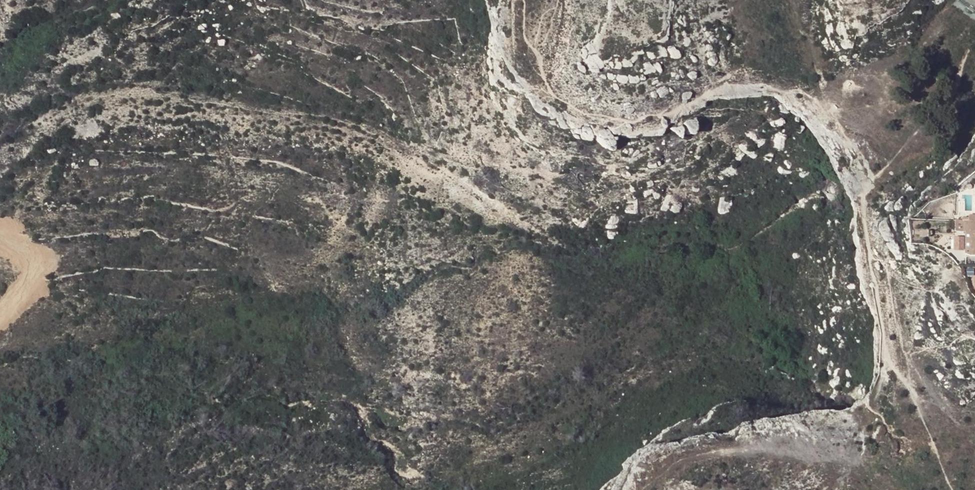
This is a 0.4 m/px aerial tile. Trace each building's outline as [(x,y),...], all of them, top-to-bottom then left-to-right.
[(969,221),(961,221),(961,233),(963,233),(963,253),(969,256),(974,256),(974,221),(969,221)]
